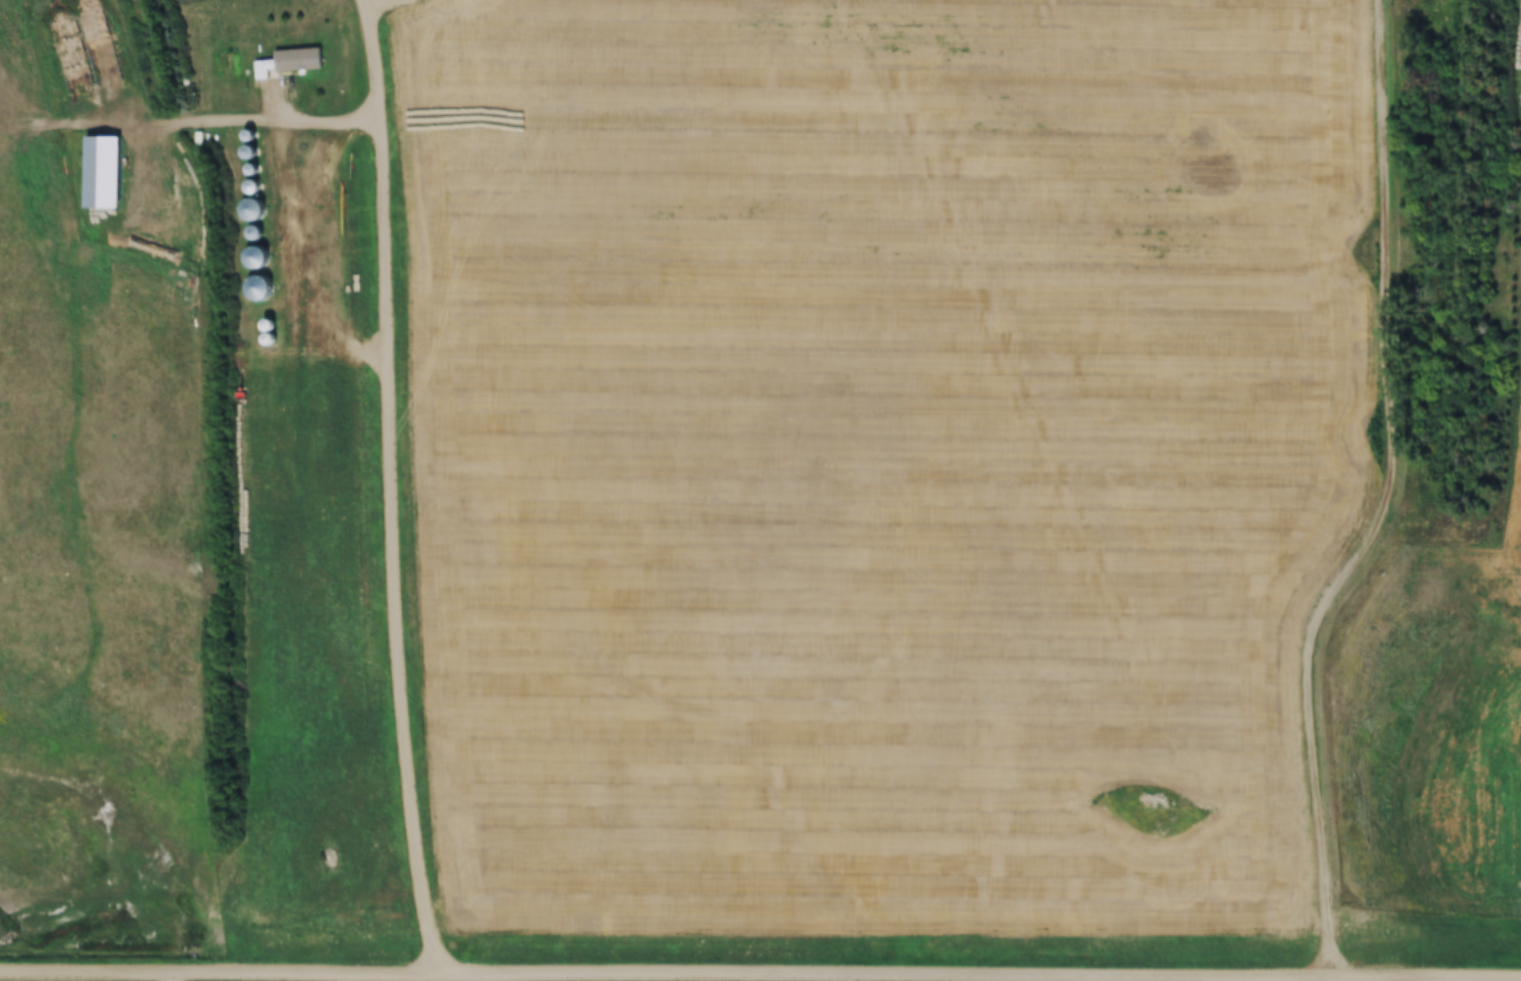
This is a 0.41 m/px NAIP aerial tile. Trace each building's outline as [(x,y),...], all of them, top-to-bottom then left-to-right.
[(275,50),(276,60),(255,61),(256,80),(279,78),(279,72),(322,70),(321,48),(275,50)] [(86,209),(120,209),(120,136),(86,136),(86,209)] [(241,211),(252,221),(264,210),(254,199),(241,211)] [(264,268),(266,249),(250,248),(248,267),(264,268)] [(268,299),(268,277),(252,277),(252,299),(268,299)]
